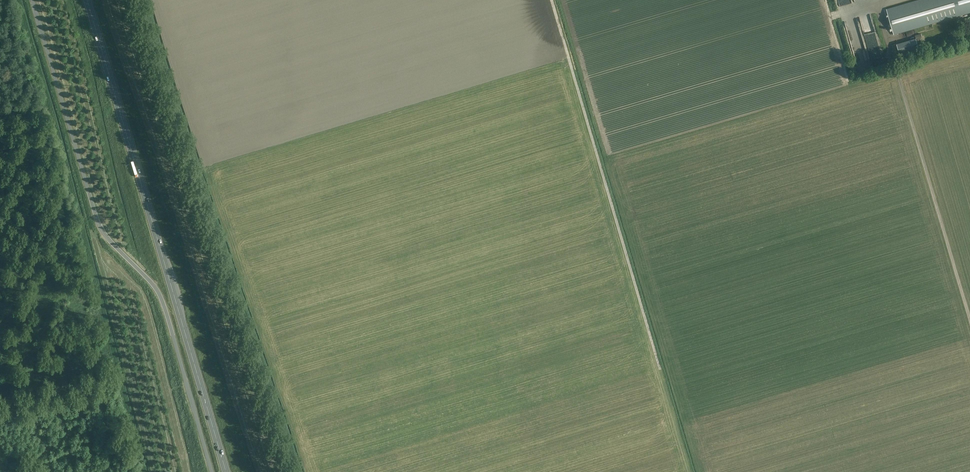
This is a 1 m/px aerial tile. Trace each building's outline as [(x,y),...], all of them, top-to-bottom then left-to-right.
[(840,13),(866,5),(864,0),(860,0),(838,7),(840,13)] [(969,12),(969,0),(918,0),(887,9),(894,34),(969,12)] [(845,23),(854,21),(852,14),(844,16),(845,23)] [(849,32),(875,25),(873,17),(847,24),(849,32)] [(862,32),(848,34),(851,53),(867,50),(865,41),(863,41),(862,32)] [(964,43),(969,42),(969,34),(962,36),(964,43)] [(897,43),(900,57),(920,52),(916,38),(897,43)]
